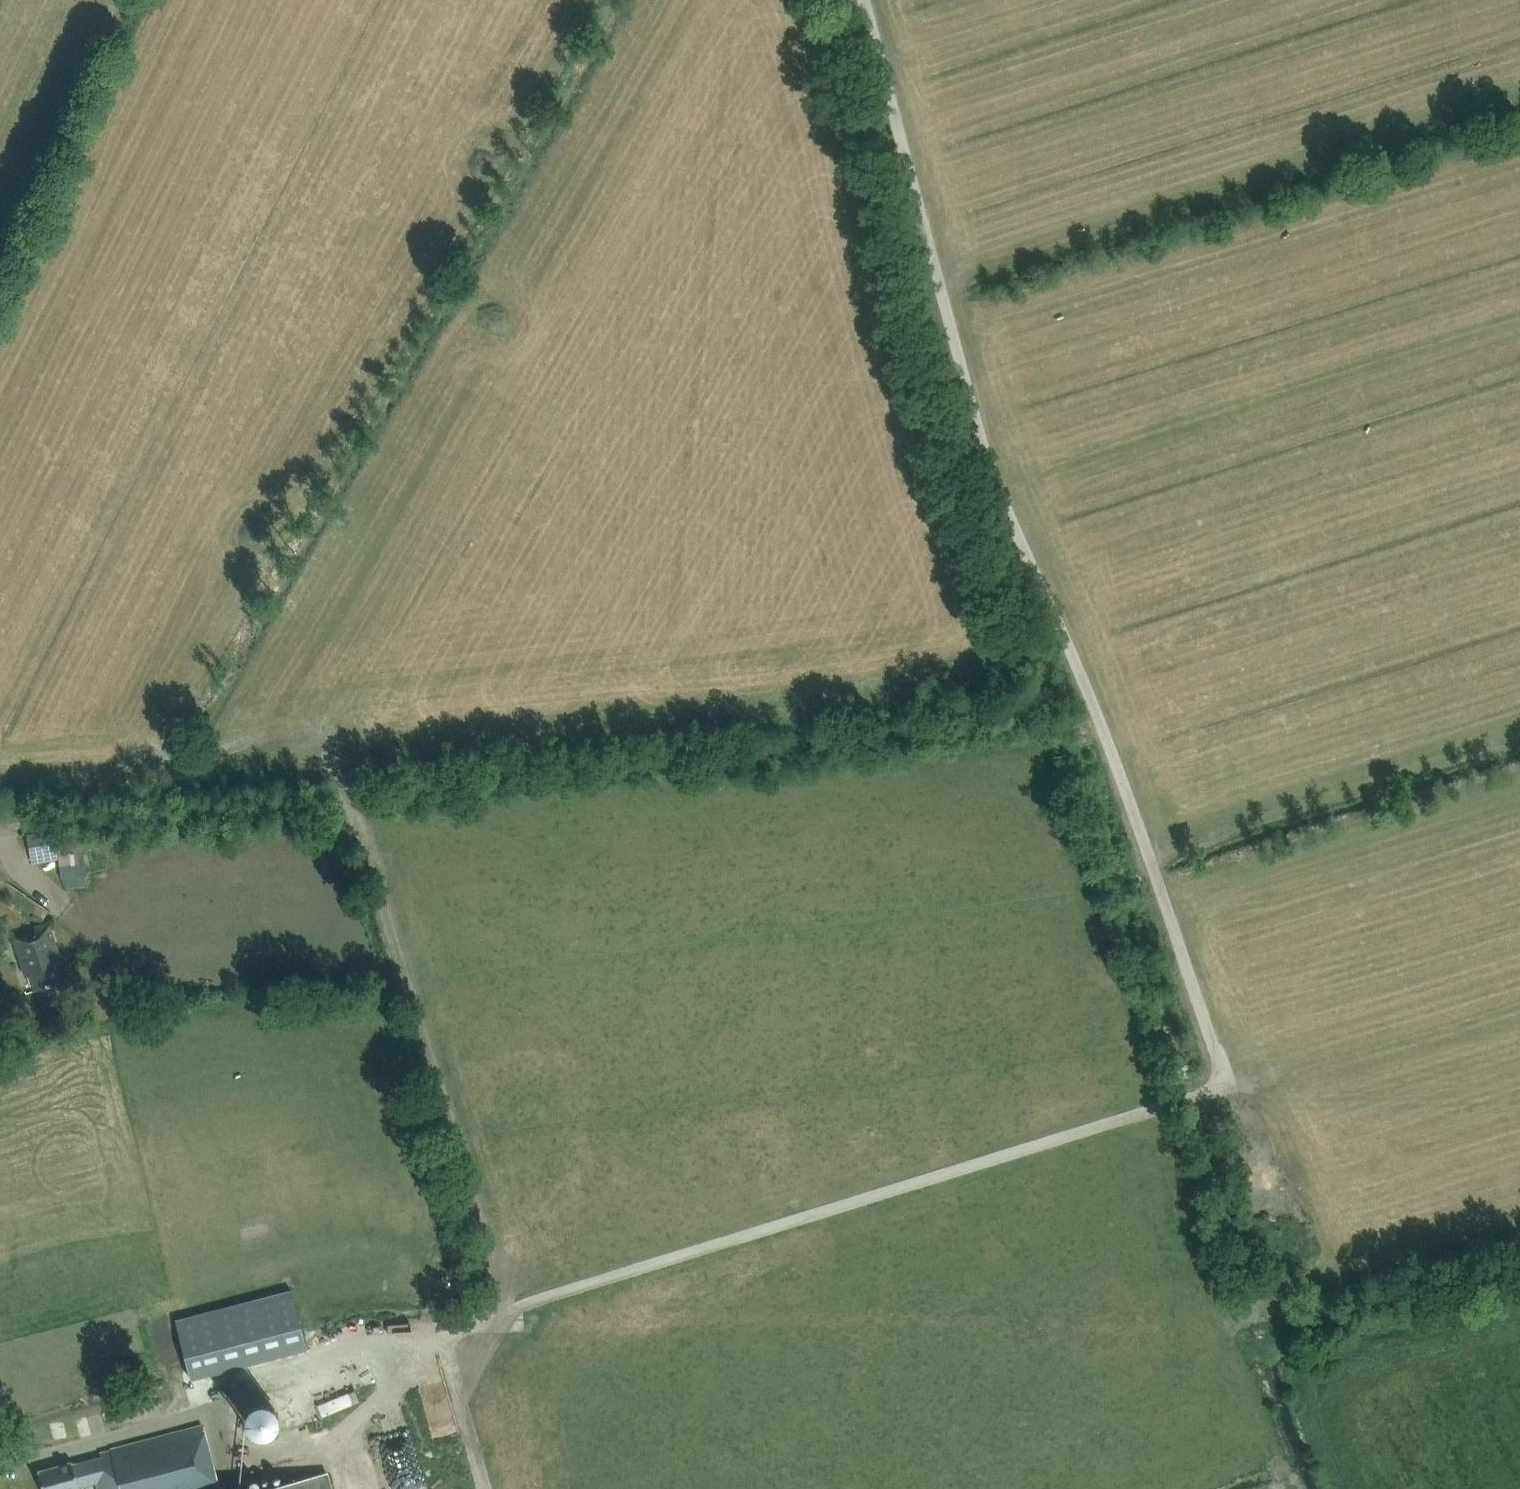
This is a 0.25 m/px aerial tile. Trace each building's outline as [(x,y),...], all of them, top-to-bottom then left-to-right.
[(123,861),(121,839),(62,845),(60,830),(31,833),(34,862),(62,859),(64,876),(90,874),(89,864),(123,861)] [(36,934),(14,941),(23,968),(28,966),(36,991),(62,982),(57,964),(61,963),(48,923),(34,927),(36,934)] [(292,1291),(176,1321),(191,1379),(307,1349),(292,1291)] [(181,1359),(170,1362),(177,1394),(189,1391),(181,1359)] [(253,1433),(255,1435),(257,1435),(259,1436),(262,1436),(264,1436),(266,1435),(269,1435),(271,1434),(273,1432),(274,1431),(276,1429),(277,1427),(278,1425),(279,1423),(279,1420),(279,1418),(279,1416),(278,1413),(277,1411),(276,1409),(275,1407),(273,1406),(271,1404),(269,1403),(267,1402),(264,1402),(262,1402),(260,1402),(258,1402),(255,1403),(253,1404),(251,1405),(250,1407),(248,1409),(247,1411),(246,1413),(245,1415),(245,1417),(245,1420),(245,1422),(246,1424),(247,1427),(248,1429),(249,1430),(251,1432),(253,1433)] [(38,1471),(42,1488),(80,1488),(79,1488),(96,1484),(97,1488),(219,1488),(202,1426),(100,1453),(101,1456),(73,1464),(72,1462),(38,1471)] [(332,1470),(261,1488),(337,1488),(332,1470)]
